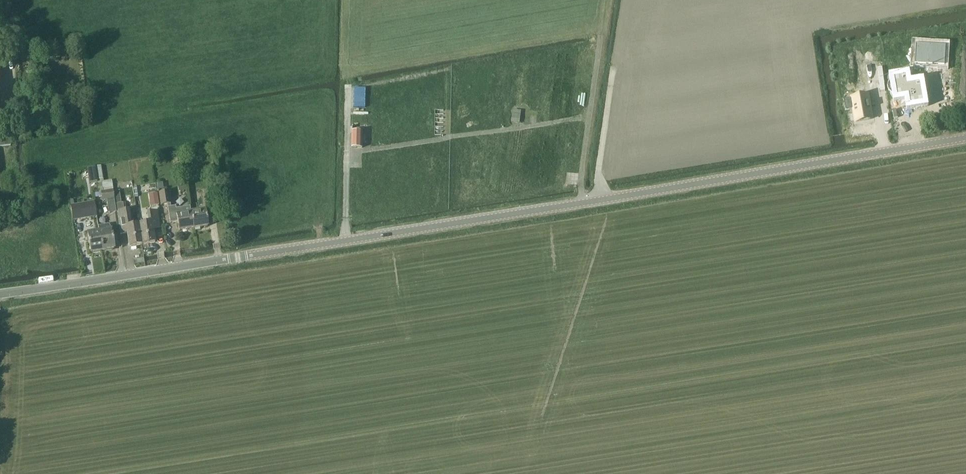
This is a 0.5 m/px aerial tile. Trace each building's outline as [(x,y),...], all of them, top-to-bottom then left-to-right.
[(945,64),(946,45),(917,43),(916,63),(945,64)] [(909,73),(896,75),(897,94),(909,94),(909,104),(924,103),(922,82),(909,83),(909,73)] [(869,94),(853,97),(853,98),(855,108),(857,121),(873,119),(869,94)] [(511,123),(520,124),(521,110),(513,109),(511,123)] [(352,131),(351,148),(362,148),(362,131),(352,131)] [(11,145),(9,133),(0,134),(0,146),(11,145)] [(89,171),(90,179),(98,178),(96,166),(90,167),(91,171),(89,171)] [(101,166),(96,166),(98,178),(100,193),(101,193),(113,191),(112,180),(104,181),(101,166)] [(206,203),(221,200),(219,188),(204,191),(206,203)] [(119,190),(113,191),(115,199),(116,211),(119,211),(125,210),(124,202),(121,202),(119,190)] [(113,191),(101,193),(102,201),(107,200),(115,199),(113,191)] [(179,231),(194,228),(191,212),(190,206),(176,208),(175,205),(175,206),(170,206),(168,191),(159,193),(161,205),(167,204),(170,223),(171,223),(177,221),(179,231)] [(115,199),(107,200),(109,212),(116,211),(115,199)] [(78,219),(96,216),(94,200),(76,203),(78,219)] [(130,225),(128,209),(125,210),(119,211),(122,234),(127,233),(129,246),(142,244),(139,224),(130,225)] [(205,209),(191,212),(194,228),(208,226),(205,209)] [(149,222),(139,224),(142,244),(155,242),(153,228),(159,228),(156,211),(148,212),(149,222)] [(109,224),(99,226),(100,232),(103,250),(114,248),(111,231),(109,224)] [(100,232),(88,234),(91,252),(103,250),(100,232)]
